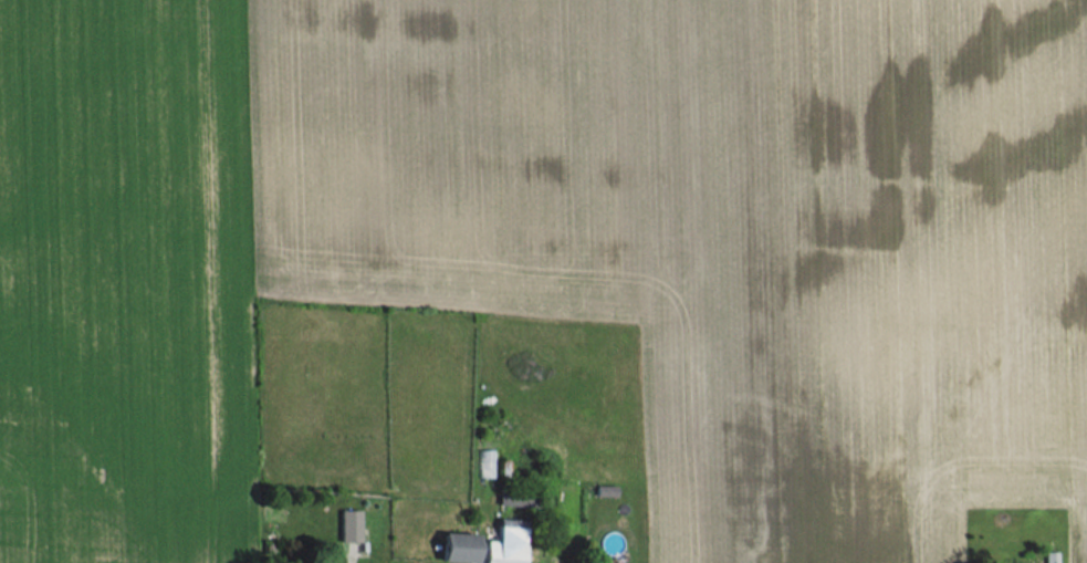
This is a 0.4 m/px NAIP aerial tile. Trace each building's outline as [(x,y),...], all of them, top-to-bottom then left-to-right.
[(536,492),(499,491),(499,505),(535,506),(536,492)] [(360,510),(340,510),(340,541),(360,541),(360,510)] [(525,519),(498,518),(497,540),(486,540),(485,562),(523,562),(525,519)] [(477,533),(442,532),(441,561),(476,562),(477,533)] [(1057,551),(1045,551),(1045,562),(1058,562),(1057,551)]
